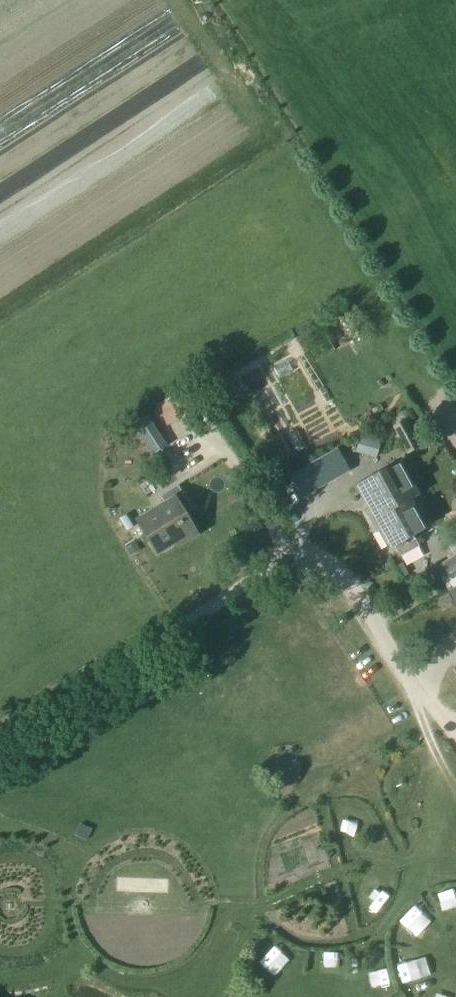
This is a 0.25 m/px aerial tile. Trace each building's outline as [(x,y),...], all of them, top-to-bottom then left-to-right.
[(202,407),(198,398),(193,387),(155,405),(164,424),(202,407)] [(384,408),(413,459),(434,445),(406,395),(384,408)] [(148,418),(136,426),(155,457),(168,449),(148,418)] [(339,476),(327,455),(315,462),(327,483),(339,476)] [(378,532),(382,530),(392,549),(396,547),(402,558),(419,548),(413,537),(426,531),(410,502),(418,498),(400,465),(358,488),(365,500),(369,498),(374,509),(367,512),(378,532)] [(176,544),(178,548),(198,536),(184,513),(191,508),(179,488),(161,498),(166,506),(139,523),(158,555),(176,544)] [(455,514),(455,491),(445,499),(455,514)] [(439,580),(455,606),(455,575),(454,571),(439,580)] [(86,841),(91,830),(80,825),(74,836),(86,841)] [(9,912),(7,883),(0,883),(0,912),(9,912)]
